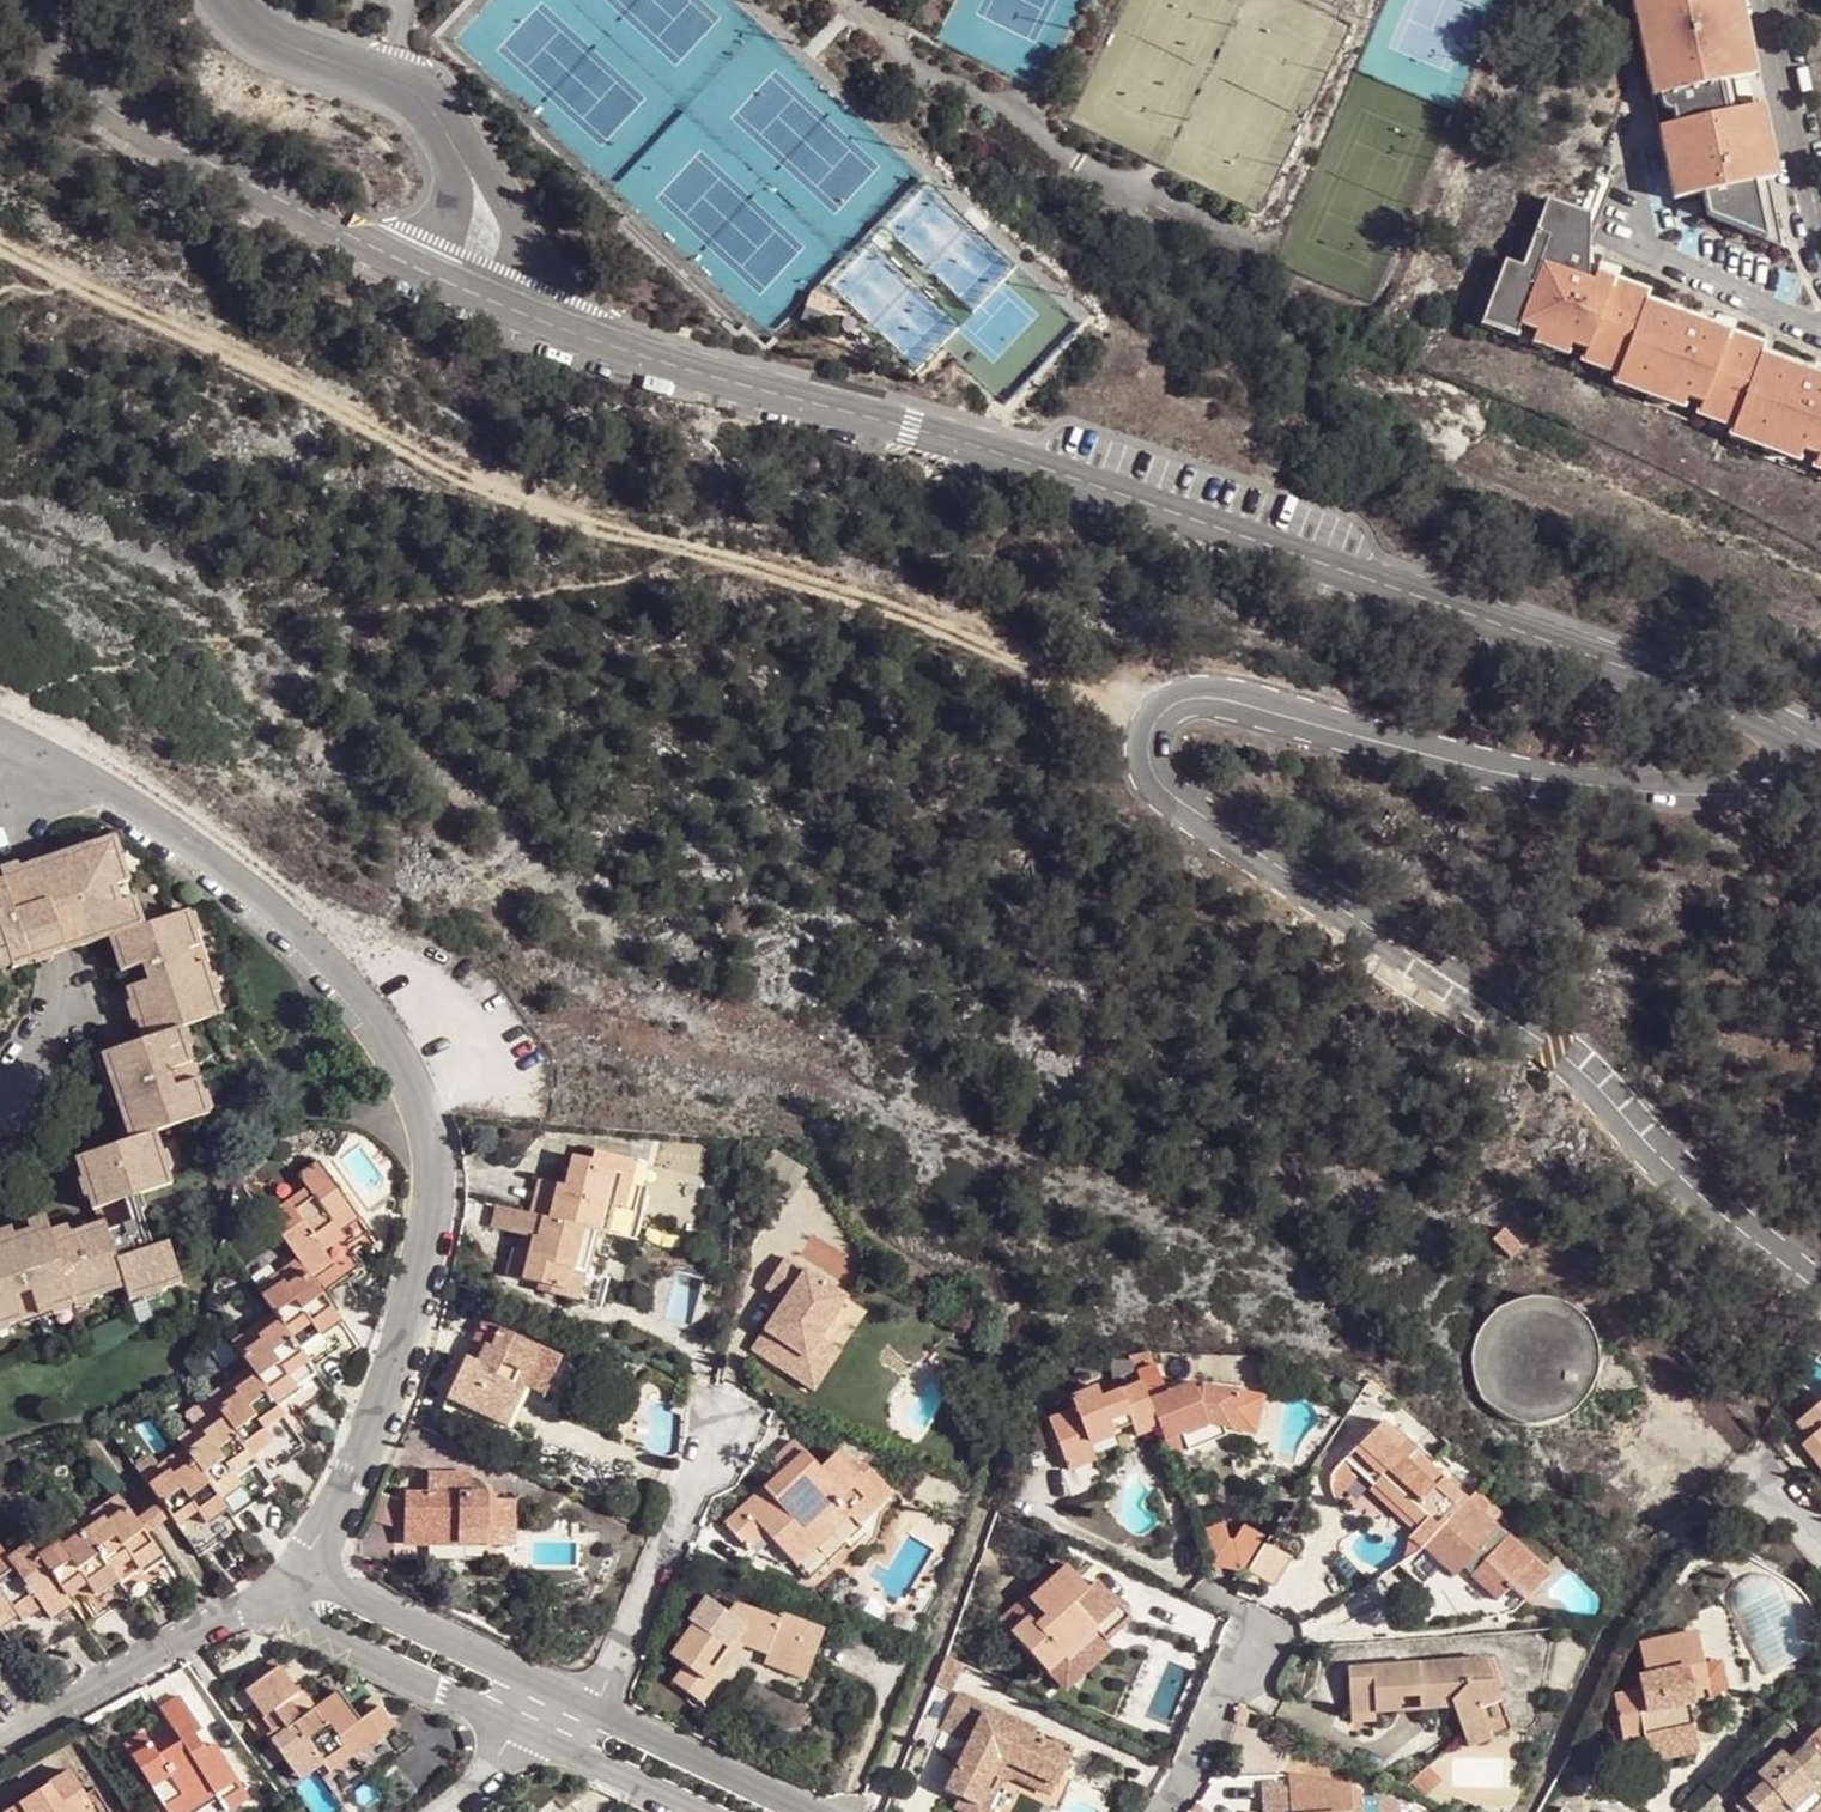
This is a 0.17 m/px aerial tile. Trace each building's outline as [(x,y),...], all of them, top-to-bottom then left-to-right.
[(1636,30),(1730,11),(1728,0),(1629,0),(1636,30)] [(1730,11),(1636,30),(1671,204),(1700,198),(1765,182),(1730,11)] [(1765,182),(1700,198),(1704,221),(1780,253),(1765,182)] [(1475,330),(1609,383),(1641,302),(1644,294),(1561,262),(1580,212),(1546,199),(1519,266),(1502,259),(1475,330)] [(1759,349),(1641,302),(1609,383),(1606,392),(1724,438),(1756,358),(1759,349)] [(1756,358),(1724,438),(1721,446),(1820,486),(1820,383),(1756,358)] [(115,838),(105,841),(114,866),(106,869),(112,888),(130,883),(115,838)] [(7,956),(10,967),(12,967),(13,969),(30,964),(26,954),(46,947),(49,957),(56,955),(108,938),(119,972),(140,966),(145,982),(125,989),(142,1041),(100,1054),(112,1091),(129,1085),(134,1102),(118,1107),(129,1142),(153,1134),(198,1119),(191,1097),(201,1094),(197,1081),(174,1088),(169,1073),(192,1065),(186,1049),(177,1052),(170,1032),(180,1029),(222,1015),(215,996),(205,999),(199,978),(209,976),(204,962),(192,966),(187,950),(199,946),(195,930),(185,933),(179,915),(142,927),(132,930),(123,901),(117,903),(112,888),(106,869),(114,866),(105,841),(35,863),(37,870),(26,873),(19,875),(1,881),(0,881),(0,958),(7,956)] [(1,881),(19,875),(16,866),(0,870),(0,876),(1,881)] [(132,898),(123,901),(132,930),(142,927),(132,898)] [(189,912),(179,915),(185,933),(195,930),(189,912)] [(204,962),(199,946),(187,950),(192,966),(204,962)] [(30,964),(49,957),(46,947),(26,954),(30,964)] [(10,967),(7,956),(0,958),(0,970),(10,967)] [(215,996),(209,976),(199,978),(205,999),(215,996)] [(186,1049),(180,1029),(170,1032),(177,1052),(186,1049)] [(197,1081),(192,1065),(169,1073),(174,1088),(197,1081)] [(112,1091),(118,1107),(134,1102),(129,1085),(112,1091)] [(208,1116),(201,1094),(191,1097),(198,1119),(208,1116)] [(153,1134),(129,1142),(75,1159),(82,1180),(92,1177),(97,1194),(88,1197),(92,1212),(98,1210),(106,1207),(111,1220),(102,1223),(52,1239),(47,1225),(11,1236),(16,1251),(0,1257),(0,1317),(4,1315),(7,1326),(21,1321),(13,1297),(29,1292),(37,1316),(50,1311),(48,1302),(70,1295),(88,1289),(91,1298),(123,1288),(128,1301),(141,1297),(138,1288),(157,1281),(160,1290),(180,1284),(167,1245),(151,1249),(139,1212),(145,1210),(140,1196),(171,1186),(166,1172),(156,1175),(150,1157),(160,1154),(153,1134)] [(625,1209),(636,1161),(595,1151),(593,1161),(573,1157),(565,1189),(558,1187),(551,1219),(497,1206),(492,1228),(518,1234),(532,1238),(528,1253),(514,1249),(507,1277),(539,1285),(537,1292),(595,1306),(613,1235),(607,1233),(614,1206),(625,1209)] [(166,1172),(160,1154),(150,1157),(156,1175),(166,1172)] [(649,1164),(636,1161),(625,1209),(614,1206),(607,1233),(613,1235),(636,1240),(643,1213),(639,1213),(649,1164)] [(182,1450),(154,1470),(141,1478),(158,1503),(169,1518),(175,1527),(194,1555),(235,1527),(228,1516),(270,1488),(261,1475),(302,1447),(285,1422),(327,1393),(309,1367),(350,1339),(319,1295),(360,1265),(336,1230),(356,1216),(319,1163),(297,1178),(307,1193),(289,1206),(267,1220),(297,1264),(257,1292),(274,1317),(232,1346),(250,1372),(209,1400),(219,1414),(196,1429),(177,1442),(182,1450)] [(82,1180),(88,1197),(97,1194),(92,1177),(82,1180)] [(98,1210),(102,1223),(111,1220),(106,1207),(98,1210)] [(1520,1246),(1506,1232),(1494,1244),(1509,1258),(1520,1246)] [(518,1234),(514,1249),(528,1253),(532,1238),(518,1234)] [(0,1240),(0,1257),(16,1251),(11,1236),(0,1240)] [(785,1301),(752,1349),(789,1374),(801,1356),(806,1359),(819,1339),(846,1299),(785,1258),(765,1288),(785,1301)] [(141,1297),(160,1290),(157,1281),(138,1288),(141,1297)] [(50,1311),(91,1298),(88,1289),(70,1295),(48,1302),(50,1311)] [(21,1321),(37,1316),(29,1292),(13,1297),(21,1321)] [(1494,1312),(1486,1320),(1480,1328),(1475,1338),(1472,1349),(1470,1359),(1470,1370),(1473,1381),(1477,1391),(1482,1401),(1490,1409),(1498,1416),(1508,1421),(1518,1425),(1529,1427),(1540,1427),(1550,1425),(1561,1422),(1571,1416),(1579,1409),(1586,1401),(1592,1392),(1596,1382),(1599,1371),(1599,1360),(1598,1349),(1595,1339),(1590,1329),(1584,1320),(1576,1313),(1567,1307),(1557,1302),(1546,1299),(1535,1298),(1524,1299),(1514,1302),(1504,1306),(1494,1312)] [(476,1365),(465,1360),(446,1400),(508,1429),(527,1389),(545,1398),(562,1359),(482,1321),(473,1338),(475,1339),(485,1344),(476,1365)] [(475,1339),(465,1360),(476,1365),(485,1344),(475,1339)] [(839,1353),(819,1339),(806,1359),(801,1356),(789,1374),(813,1391),(839,1353)] [(1089,1446),(1093,1455),(1118,1445),(1114,1434),(1132,1427),(1136,1437),(1158,1428),(1170,1457),(1187,1450),(1181,1436),(1207,1425),(1231,1429),(1239,1394),(1208,1389),(1196,1393),(1193,1385),(1148,1404),(1140,1384),(1100,1401),(1096,1390),(1070,1400),(1074,1410),(1049,1421),(1062,1456),(1089,1446)] [(187,1415),(196,1429),(219,1414),(209,1400),(187,1415)] [(1795,1425),(1808,1442),(1801,1448),(1820,1473),(1820,1404),(1795,1425)] [(1467,1500),(1422,1458),(1383,1422),(1347,1460),(1420,1528),(1409,1539),(1421,1550),(1423,1547),(1455,1577),(1463,1569),(1470,1561),(1479,1569),(1472,1577),(1498,1602),(1511,1588),(1526,1602),(1549,1577),(1494,1525),(1503,1516),(1476,1491),(1467,1500)] [(1487,1480),(1440,1438),(1422,1458),(1467,1500),(1476,1491),(1487,1480)] [(850,1517),(855,1524),(873,1508),(875,1510),(892,1495),(866,1465),(861,1469),(856,1463),(851,1467),(840,1455),(834,1462),(818,1444),(805,1455),(796,1444),(772,1465),(781,1476),(728,1523),(751,1550),(769,1535),(789,1557),(809,1539),(816,1547),(850,1517)] [(1096,1463),(1093,1455),(1089,1446),(1062,1456),(1069,1473),(1096,1463)] [(141,1478),(154,1470),(146,1458),(133,1467),(141,1478)] [(1094,1472),(1065,1475),(1067,1491),(1096,1488),(1094,1472)] [(485,1534),(485,1547),(514,1547),(515,1500),(496,1500),(497,1495),(472,1494),(472,1475),(431,1475),(431,1494),(405,1493),(404,1532),(485,1534)] [(134,1520),(116,1495),(76,1522),(73,1518),(30,1547),(28,1544),(8,1559),(0,1548),(0,1628),(17,1616),(39,1649),(81,1622),(84,1626),(127,1596),(129,1600),(170,1572),(144,1535),(134,1520)] [(158,1503),(134,1520),(144,1535),(169,1518),(158,1503)] [(863,1532),(855,1524),(850,1517),(816,1547),(809,1539),(789,1557),(809,1580),(863,1532)] [(1254,1531),(1214,1524),(1205,1570),(1245,1577),(1254,1531)] [(404,1546),(485,1547),(485,1534),(404,1532),(404,1546)] [(1463,1569),(1472,1577),(1479,1569),(1470,1561),(1463,1569)] [(1036,1627),(1028,1618),(1011,1634),(1048,1673),(1064,1659),(1093,1631),(1097,1635),(1105,1644),(1131,1620),(1097,1584),(1090,1591),(1068,1567),(1029,1602),(1036,1611),(1044,1619),(1036,1627)] [(771,1647),(813,1663),(825,1631),(784,1616),(781,1622),(734,1604),(729,1615),(707,1599),(688,1622),(694,1626),(672,1657),(686,1667),(674,1683),(703,1705),(746,1647),(769,1654),(771,1647)] [(1036,1611),(1028,1618),(1036,1627),(1044,1619),(1036,1611)] [(1067,1663),(1097,1635),(1093,1631),(1064,1659),(1067,1663)] [(1645,1751),(1697,1741),(1690,1706),(1711,1702),(1698,1634),(1639,1645),(1644,1677),(1637,1678),(1639,1691),(1614,1697),(1622,1740),(1642,1736),(1645,1751)] [(806,1681),(813,1663),(771,1647),(769,1654),(765,1665),(806,1681)] [(962,1664),(946,1656),(935,1684),(951,1691),(962,1664)] [(1459,1726),(1482,1716),(1480,1711),(1502,1702),(1485,1660),(1348,1669),(1350,1715),(1374,1714),(1399,1712),(1399,1704),(1422,1702),(1422,1711),(1441,1710),(1440,1704),(1450,1702),(1452,1709),(1459,1726)] [(286,1702),(297,1694),(280,1669),(246,1693),(263,1719),(272,1712),(286,1730),(271,1740),(292,1768),(313,1752),(341,1790),(362,1774),(365,1778),(407,1746),(379,1706),(360,1721),(339,1692),(310,1712),(300,1720),(286,1702)] [(1009,1765),(1057,1787),(1072,1756),(1032,1737),(1036,1729),(959,1693),(941,1729),(968,1742),(944,1792),(959,1799),(977,1807),(996,1768),(1009,1765)] [(310,1712),(297,1694),(286,1702),(300,1720),(310,1712)] [(150,1745),(143,1734),(124,1747),(166,1809),(205,1784),(213,1797),(200,1806),(204,1811),(226,1811),(249,1797),(214,1745),(205,1751),(195,1735),(201,1731),(180,1699),(160,1711),(173,1731),(181,1743),(158,1758),(150,1745)] [(1399,1712),(1422,1711),(1422,1702),(1399,1704),(1399,1712)] [(1375,1723),(1374,1714),(1350,1715),(1351,1724),(1375,1723)] [(1486,1725),(1482,1716),(1459,1726),(1463,1734),(1486,1725)] [(173,1731),(150,1745),(158,1758),(181,1743),(173,1731)] [(1756,1777),(1762,1783),(1745,1799),(1734,1809),(1737,1811),(1813,1811),(1820,1805),(1820,1797),(1820,1796),(1820,1795),(1820,1732),(1788,1761),(1781,1753),(1756,1777)] [(1699,1755),(1697,1741),(1645,1751),(1648,1765),(1699,1755)] [(1057,1787),(1009,1765),(996,1768),(977,1807),(959,1799),(953,1811),(956,1811),(990,1811),(1002,1786),(1012,1783),(1050,1802),(1057,1787)] [(10,1808),(12,1811),(92,1811),(90,1808),(87,1811),(81,1801),(87,1798),(69,1770),(10,1808)] [(344,1794),(365,1778),(362,1774),(341,1790),(344,1794)] [(1762,1783),(1756,1777),(1739,1792),(1745,1799),(1762,1783)] [(1362,1789),(1289,1778),(1289,1782),(1290,1811),(1363,1811),(1362,1789)] [(1263,1811),(1290,1811),(1289,1782),(1263,1782),(1263,1811)] [(200,1806),(213,1797),(205,1784),(166,1809),(167,1811),(190,1811),(200,1806)] [(93,1807),(87,1798),(81,1801),(87,1811),(90,1808),(93,1807)]
